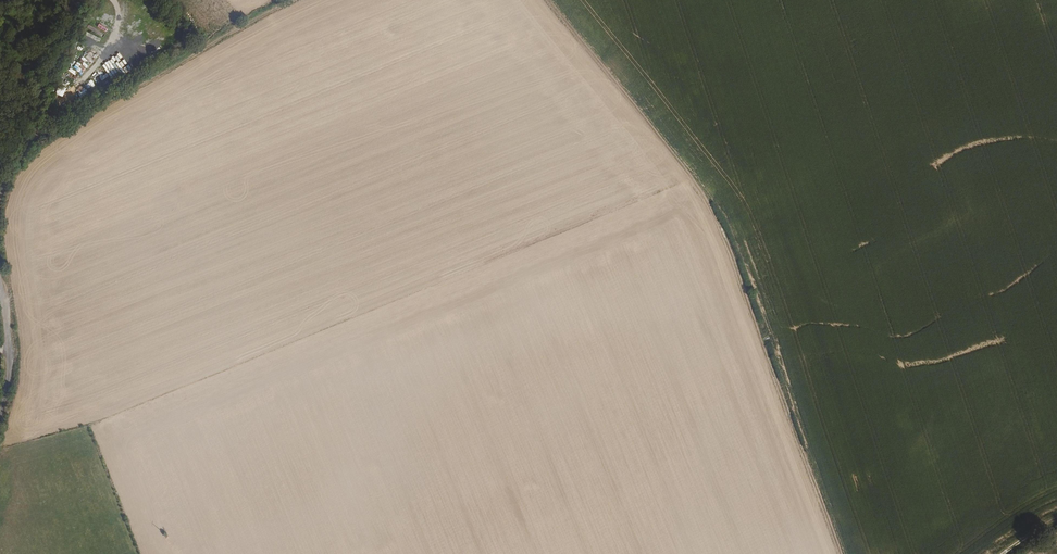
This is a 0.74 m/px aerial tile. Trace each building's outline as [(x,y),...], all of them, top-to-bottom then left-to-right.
[(98,45),(100,43),(87,33),(85,36),(98,45)] [(81,56),(79,60),(88,66),(90,62),(81,56)] [(71,86),(74,79),(63,74),(60,81),(71,86)] [(60,87),(56,96),(62,98),(66,90),(60,87)]
